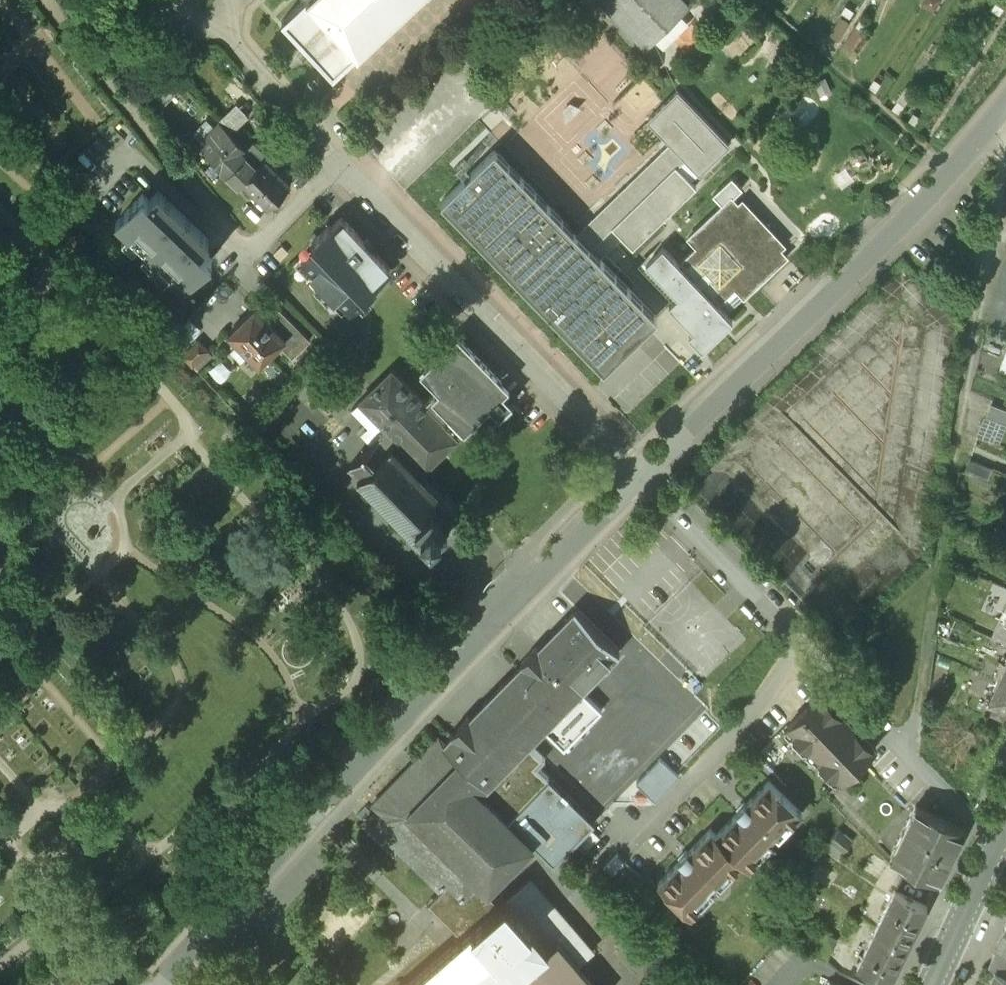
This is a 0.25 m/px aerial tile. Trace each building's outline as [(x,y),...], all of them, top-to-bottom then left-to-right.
[(284,18),(334,71),(409,0),(303,0),(284,18)] [(687,0),(601,0),(645,45),(689,2),(687,0)] [(839,11),(828,28),(850,42),(861,25),(839,11)] [(731,140),(679,87),(649,116),(670,138),(677,145),(669,154),(675,161),(677,163),(685,155),(700,170),(731,140)] [(291,180),(253,142),(243,152),(239,148),(244,143),(221,121),(199,143),(240,183),(243,179),(268,204),(291,180)] [(670,138),(575,230),(589,245),(612,223),(675,161),(669,154),(677,145),(670,138)] [(575,230),(495,147),(442,198),(603,365),(656,314),(589,245),(575,230)] [(675,161),(612,223),(633,244),(697,182),(677,163),(675,161)] [(722,203),(688,236),(697,245),(682,259),(684,260),(680,264),(663,245),(646,261),(678,294),(669,303),(694,328),(689,333),(702,347),(732,318),(716,300),(719,297),(721,298),(735,285),(744,294),(787,253),(770,235),(775,231),(752,208),(748,212),(732,195),(742,186),(732,175),(713,193),(722,203)] [(209,239),(157,189),(149,198),(144,192),(116,221),(185,287),(213,259),(201,247),(209,239)] [(341,216),(332,225),(330,223),(313,240),(316,243),(301,257),(314,270),(312,271),(335,295),(336,293),(351,308),(376,284),(374,282),(390,267),(387,263),(388,263),(374,248),(373,249),(358,234),(359,233),(345,219),(344,219),(341,216)] [(235,292),(214,325),(223,331),(244,298),(235,292)] [(268,319),(255,306),(228,332),(259,363),(280,343),(286,337),(268,319)] [(286,337),(280,343),(293,356),(311,338),(280,307),(268,319),(286,337)] [(509,385),(458,332),(420,369),(439,388),(424,402),(457,436),(490,404),(499,414),(513,400),(503,390),(509,385)] [(198,338),(182,353),(191,363),(207,347),(198,338)] [(218,357),(211,373),(230,380),(236,365),(218,357)] [(424,402),(390,368),(359,399),(385,426),(380,431),(384,436),(386,434),(393,441),(392,443),(420,473),(458,436),(457,436),(424,402)] [(992,397),(987,409),(1005,417),(1005,402),(992,397)] [(393,441),(386,434),(384,436),(380,431),(377,434),(378,435),(348,465),(408,527),(407,532),(416,540),(421,540),(423,542),(431,533),(433,533),(433,532),(435,531),(435,533),(438,533),(438,531),(445,524),(447,524),(447,522),(446,521),(446,519),(447,520),(448,517),(455,510),(454,502),(446,494),(442,494),(420,473),(392,443),(393,441)] [(543,759),(528,744),(544,728),(565,748),(602,709),(582,689),(619,651),(576,609),(539,647),(537,645),(532,650),(521,662),(522,663),(471,716),(469,715),(452,733),(453,734),(446,742),(489,784),(481,793),(533,844),(553,862),(593,821),(573,802),(535,766),(543,759)] [(989,646),(984,657),(1005,667),(1005,664),(1005,654),(989,646)] [(991,696),(1005,703),(1005,664),(1005,667),(991,696)] [(876,745),(823,691),(788,725),(841,780),(876,745)] [(997,699),(993,708),(1004,713),(1005,709),(1005,703),(997,699)] [(446,742),(440,735),(374,803),(380,809),(365,824),(395,853),(399,850),(465,914),(533,844),(481,793),(489,784),(446,742)] [(679,774),(662,757),(638,781),(655,798),(679,774)] [(709,829),(688,851),(684,851),(676,859),(678,861),(656,883),(690,916),(691,914),(685,908),(694,899),(700,905),(713,892),(710,889),(716,883),(719,886),(733,872),(727,866),(735,857),(741,864),(743,862),(749,868),(750,867),(744,861),(753,851),(759,857),(772,843),(770,841),(776,834),(779,837),(791,824),(786,818),(795,809),(801,815),(802,813),(769,780),(745,803),(743,802),(735,809),(737,811),(714,834),(709,829)] [(964,828),(916,805),(890,858),(938,881),(964,828)] [(853,841),(839,829),(831,840),(845,851),(853,841)] [(407,984),(507,984),(514,979),(519,984),(597,984),(577,962),(591,949),(529,879),(407,984)] [(927,905),(895,891),(859,967),(890,982),(927,905)] [(1005,929),(995,950),(1005,956),(1005,930),(1005,929)] [(995,950),(987,967),(996,971),(1005,977),(1005,956),(995,950)] [(996,971),(990,984),(1005,984),(1005,977),(996,971)] [(276,975),(264,984),(285,984),(276,975)]
